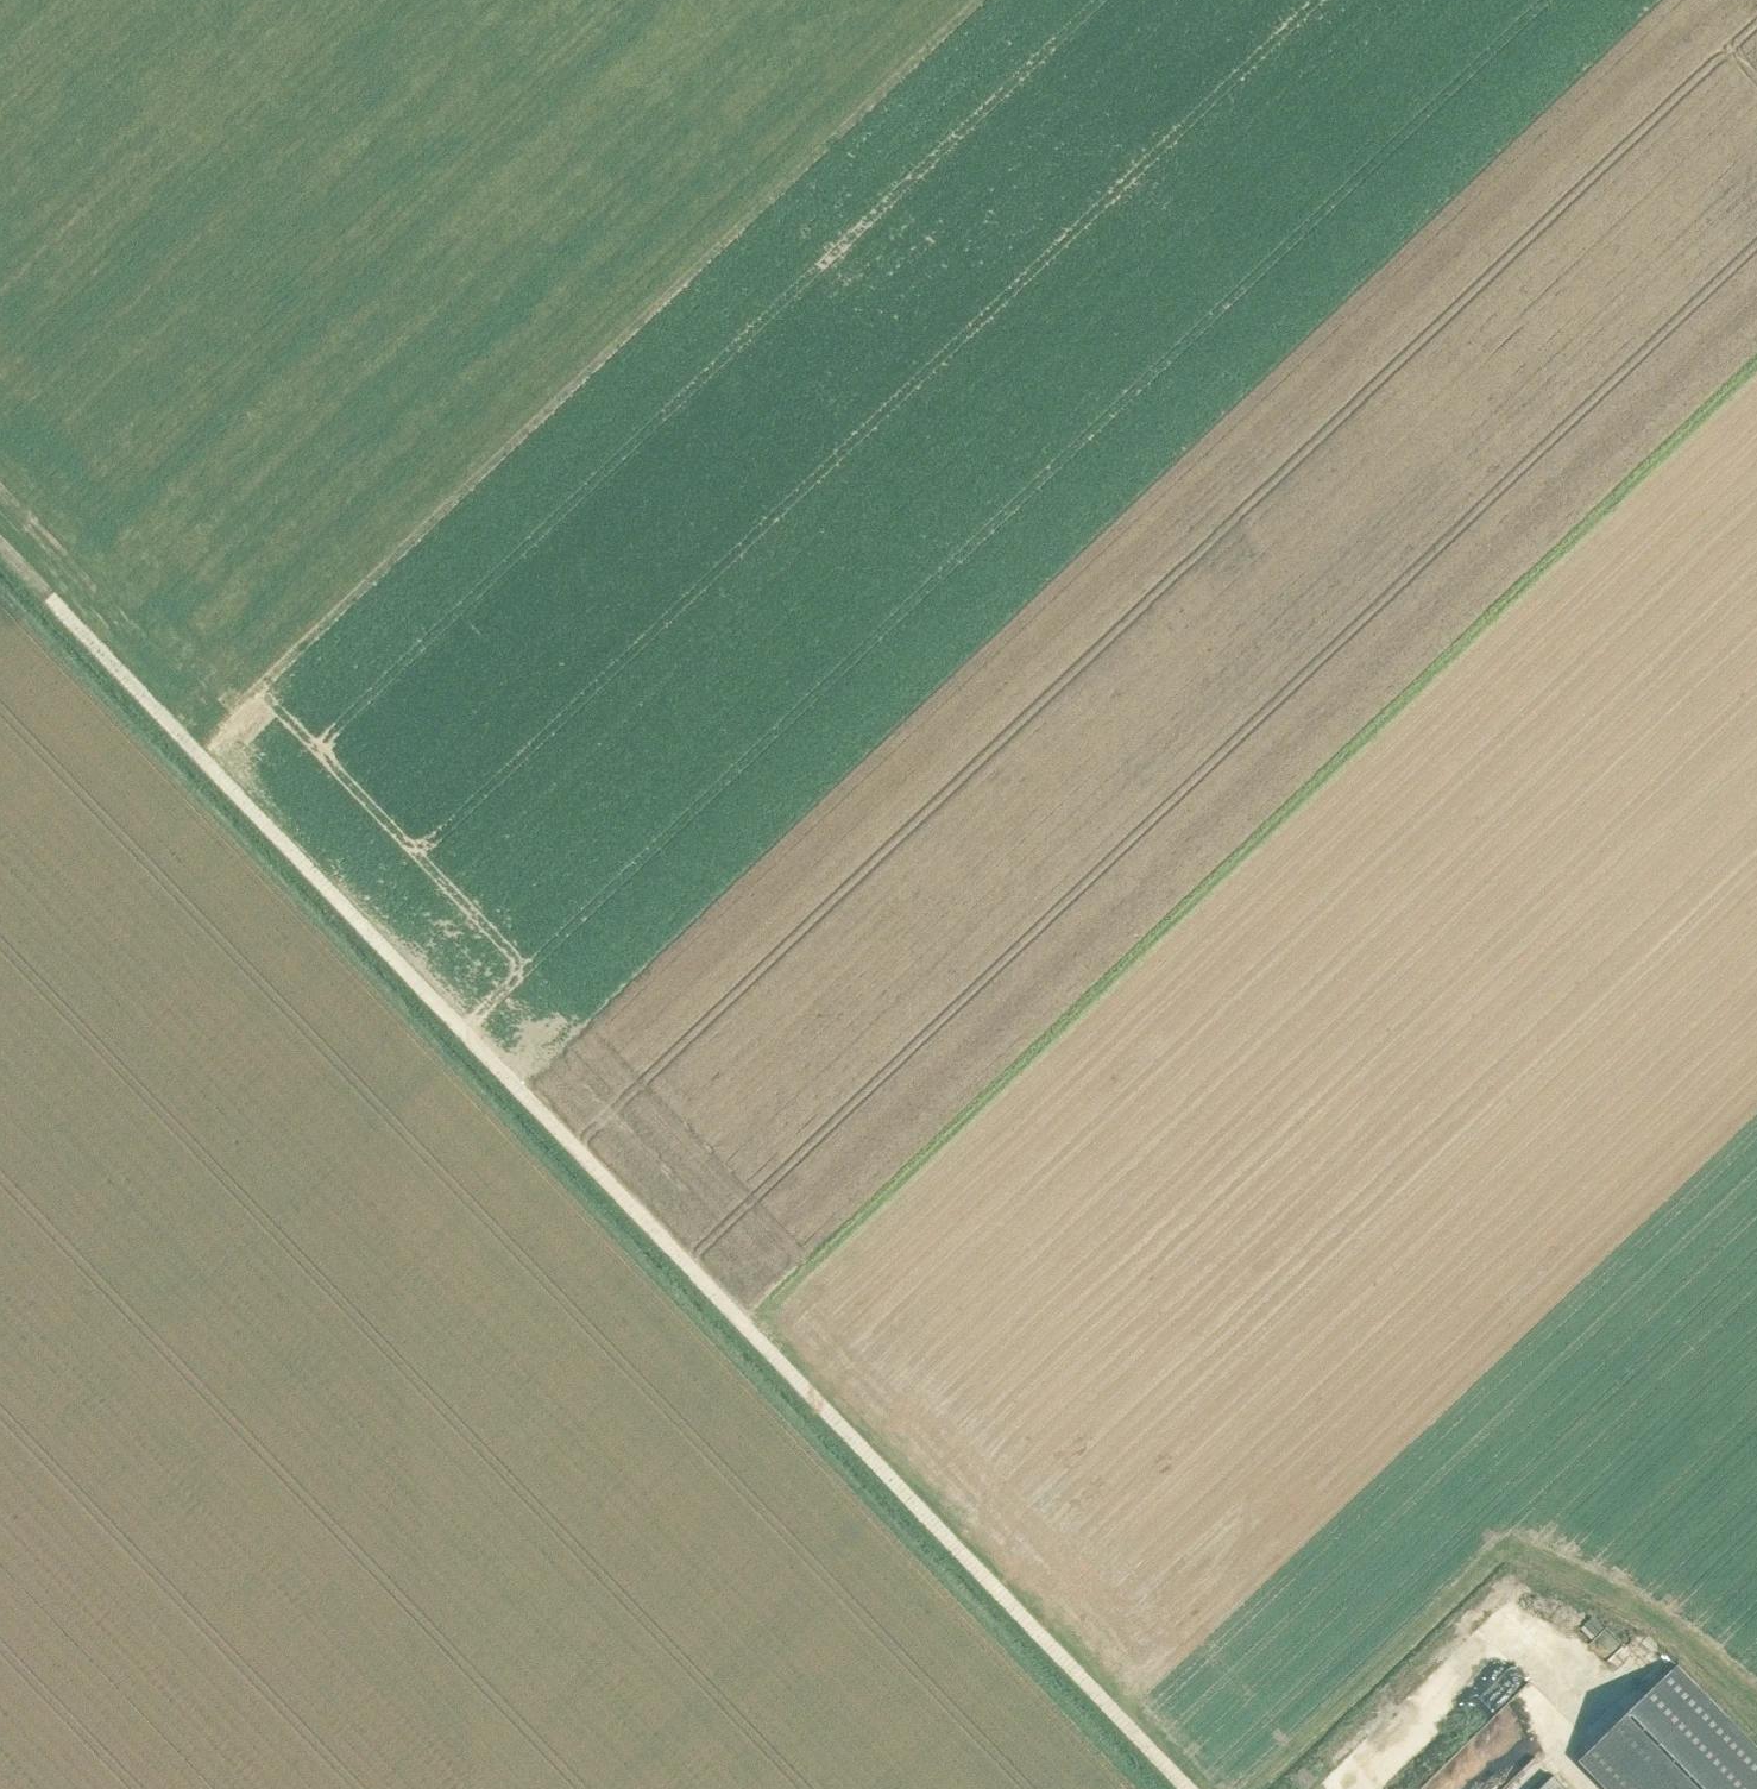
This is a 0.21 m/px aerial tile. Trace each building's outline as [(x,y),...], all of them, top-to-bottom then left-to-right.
[(1526,1650),(1495,1619),(1323,1788),(1324,1788),(1385,1788),(1526,1650)] [(1678,1665),(1582,1759),(1611,1788),(1756,1788),(1756,1747),(1678,1665)] [(1427,1788),(1473,1788),(1547,1716),(1524,1693),(1427,1788)] [(1540,1788),(1567,1788),(1554,1775),(1540,1788)]
